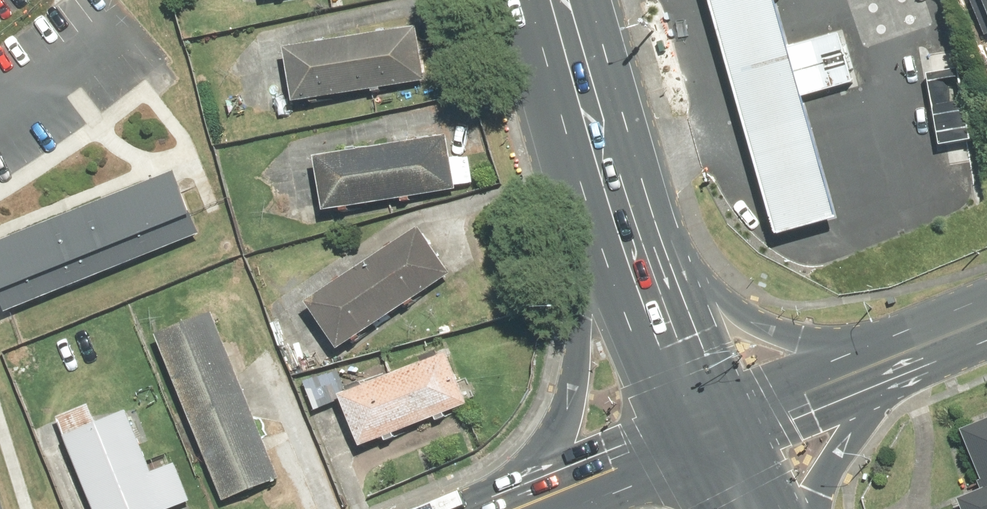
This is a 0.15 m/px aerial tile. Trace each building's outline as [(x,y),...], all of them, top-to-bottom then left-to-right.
[(776,0),(714,0),(780,233),(837,217),(806,103),(789,47),(776,0)] [(986,41),(986,0),(971,0),(986,41)] [(419,28),(286,50),(295,104),(428,82),(419,28)] [(843,32),(789,47),(806,103),(860,87),(843,32)] [(933,75),(945,147),(971,143),(960,70),(933,75)] [(449,137),(316,158),(325,213),(458,192),(458,188),(474,185),(470,157),(453,160),(449,137)] [(0,247),(0,299),(198,219),(179,174),(0,247)] [(419,227),(307,305),(340,352),(452,274),(419,227)] [(213,312),(156,335),(224,504),(282,481),(213,312)] [(448,356),(342,398),(362,449),(468,407),(448,356)] [(58,420),(94,508),(177,508),(193,503),(177,465),(154,474),(129,412),(98,425),(91,406),(58,420)] [(962,427),(986,489),(959,499),(963,508),(986,508),(986,418),(962,427)]
